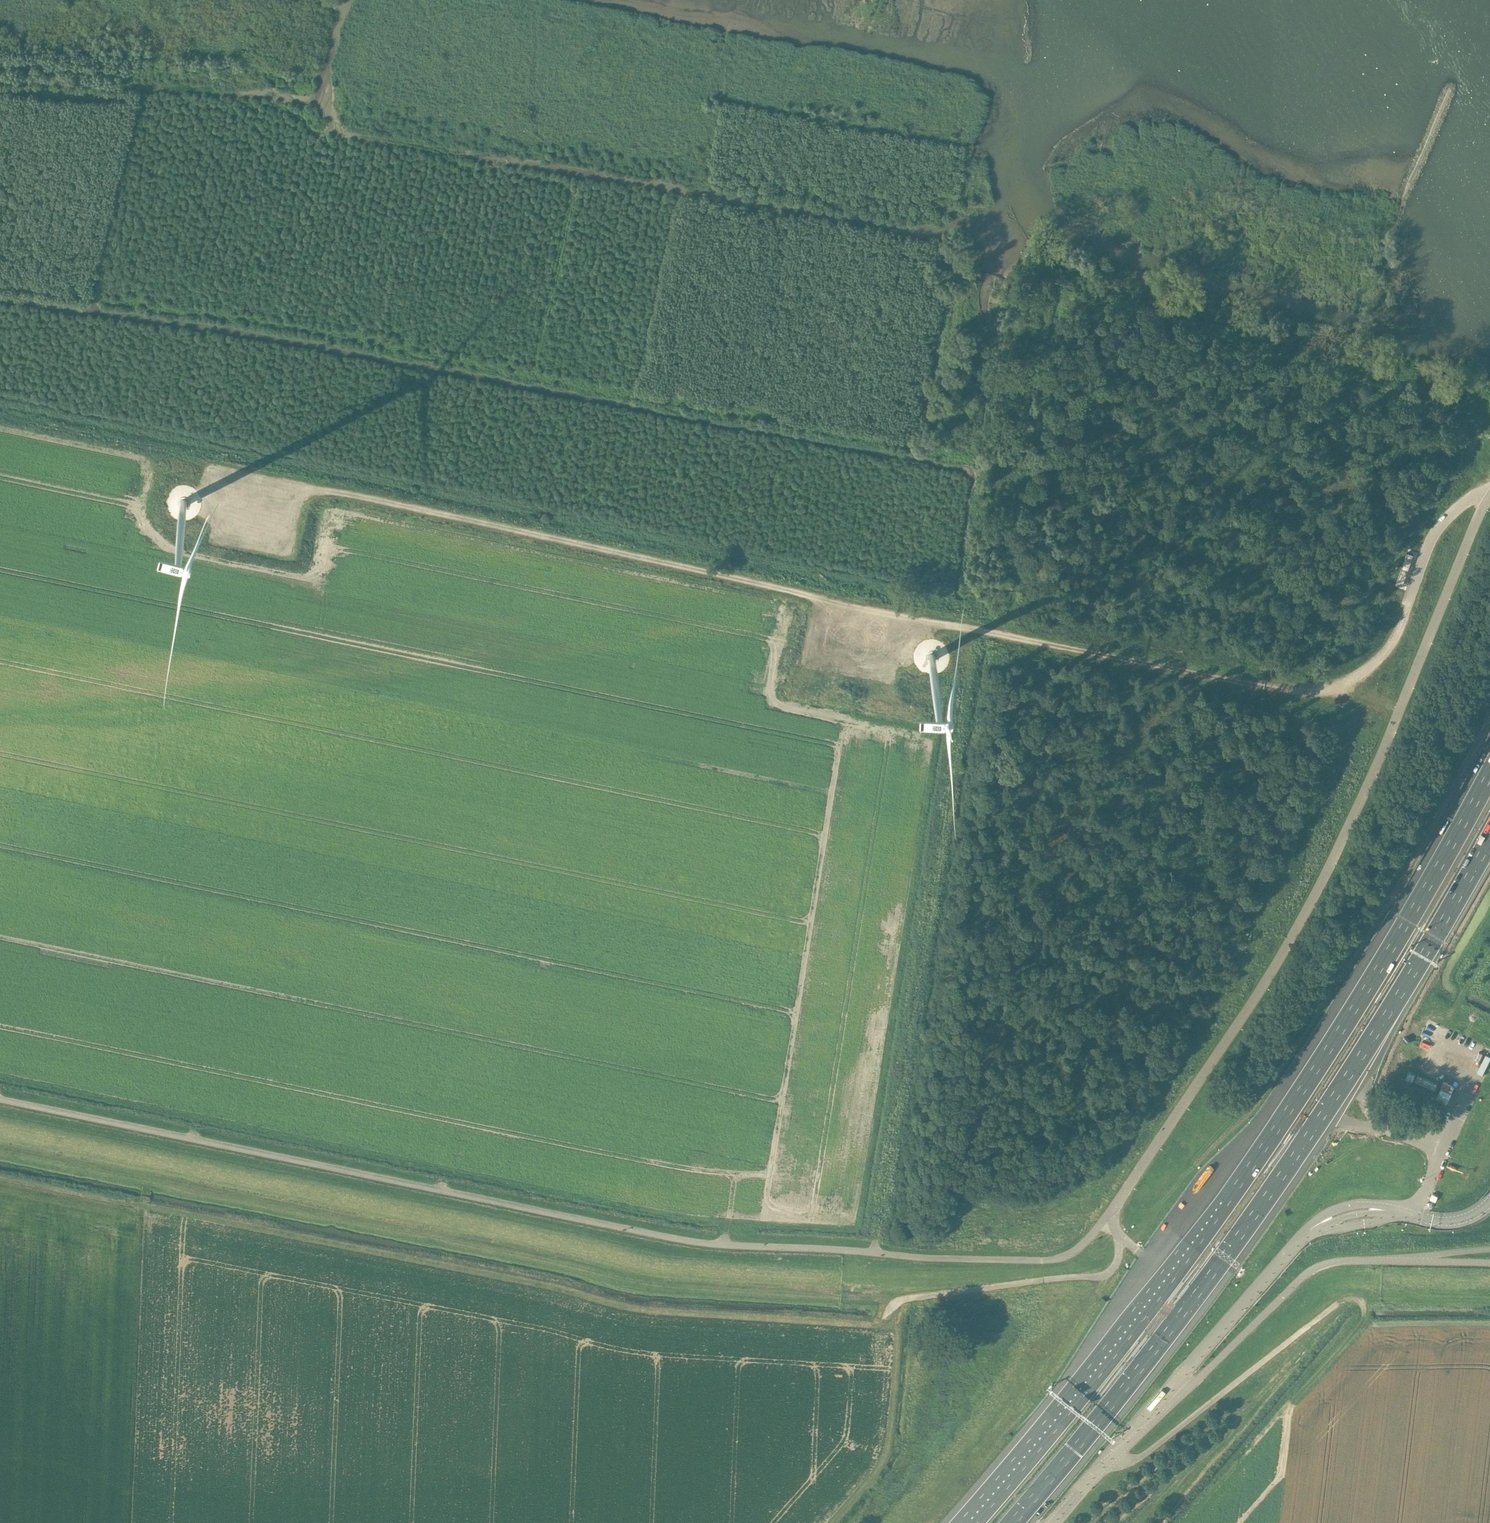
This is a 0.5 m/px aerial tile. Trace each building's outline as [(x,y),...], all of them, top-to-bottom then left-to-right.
[(1401,568),(1396,582),(1402,585),(1413,554),(1407,552),(1401,568)] [(913,652),(913,656),(913,659),(914,662),(916,665),(917,667),(920,669),(922,671),(925,673),(928,673),(931,674),(934,673),(937,673),(940,671),(943,669),(945,667),(947,665),(948,662),(949,659),(949,656),(949,652),(948,649),(947,647),(945,644),(943,642),(940,640),(937,639),(934,638),(931,637),(928,638),(925,639),(922,640),(920,642),(917,644),(916,646),(914,649),(913,652)] [(1409,1071),(1405,1078),(1413,1081),(1416,1074),(1409,1071)] [(1417,1074),(1415,1080),(1435,1089),(1437,1083),(1417,1074)]
